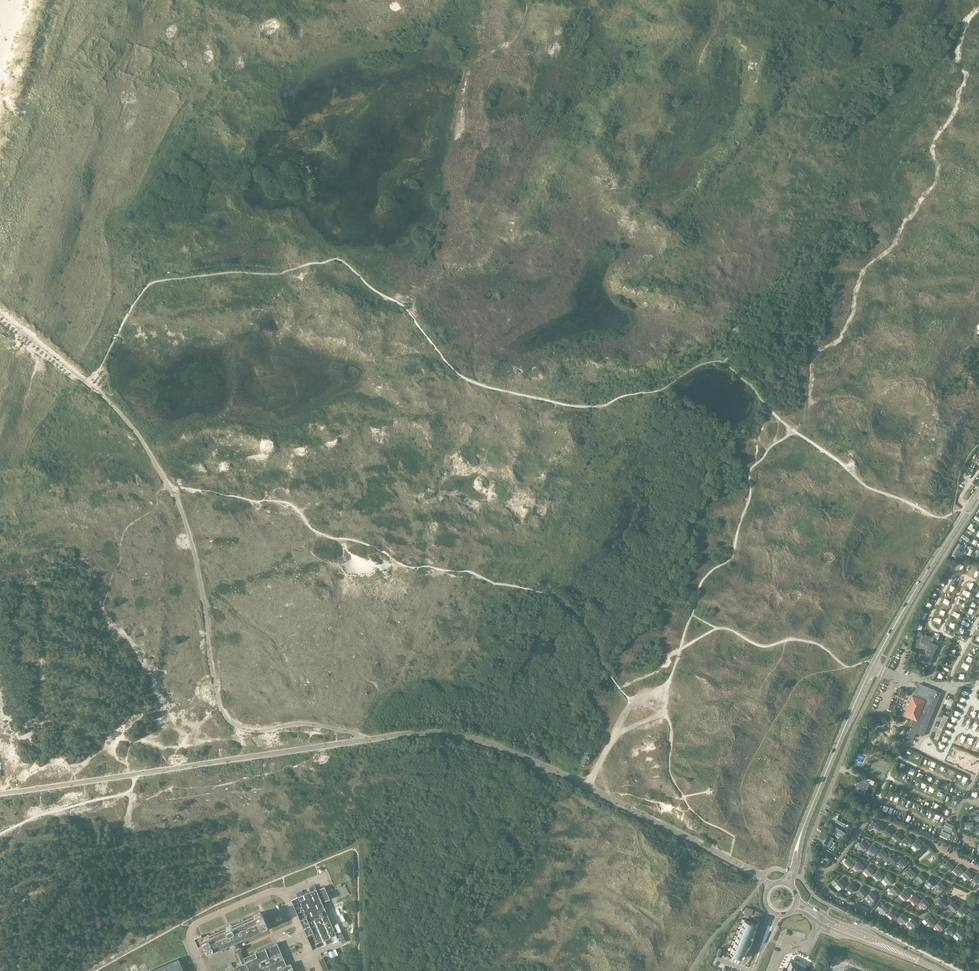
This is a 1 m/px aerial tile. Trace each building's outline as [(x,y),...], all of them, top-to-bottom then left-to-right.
[(936,648),(938,645),(931,642),(933,639),(922,635),(920,642),(928,645),(924,655),(920,654),(918,659),(929,663),(931,658),(932,658),(936,648)] [(907,729),(905,735),(913,738),(915,733),(923,736),(940,693),(936,691),(936,690),(919,683),(917,687),(918,689),(919,690),(916,698),(912,696),(909,703),(908,702),(907,704),(908,705),(904,716),(912,719),(907,729)] [(935,739),(932,745),(948,753),(951,747),(935,739)] [(869,783),(873,784),(875,781),(867,778),(866,781),(858,778),(855,785),(859,787),(857,791),(864,795),(869,783)] [(839,814),(835,821),(844,826),(848,819),(850,820),(848,822),(851,824),(853,821),(854,822),(855,819),(846,814),(845,817),(839,814)] [(950,843),(954,846),(958,837),(957,836),(957,835),(956,833),(953,835),(951,831),(953,829),(952,828),(954,824),(954,823),(948,820),(947,821),(946,821),(945,824),(944,823),(942,828),(941,832),(940,832),(939,835),(938,838),(950,843)] [(871,824),(868,827),(870,830),(873,827),(879,832),(881,829),(884,827),(878,822),(876,824),(873,821),(870,823),(871,824)] [(836,825),(833,830),(838,833),(838,834),(842,837),(845,831),(843,830),(837,826),(836,825)] [(885,829),(884,827),(881,829),(889,837),(891,834),(893,832),(888,826),(885,829)] [(895,834),(893,832),(891,834),(898,841),(901,839),(903,837),(898,831),(895,834)] [(833,839),(827,835),(823,843),(829,846),(833,839)] [(903,837),(901,839),(908,846),(911,843),(913,841),(908,835),(905,838),(903,837)] [(863,851),(866,848),(868,846),(863,840),(860,843),(858,841),(856,843),(863,851)] [(914,843),(913,841),(911,843),(918,850),(923,846),(917,840),(914,843)] [(873,855),(876,852),(878,850),(873,844),(870,847),(868,846),(866,848),(873,855)] [(827,859),(831,853),(831,852),(829,850),(828,852),(823,849),(819,855),(827,859)] [(878,850),(876,852),(883,860),(888,855),(882,849),(880,852),(878,850)] [(888,855),(883,860),(884,861),(887,858),(893,864),(896,861),(898,859),(892,854),(889,856),(888,855)] [(844,861),(850,867),(853,864),(855,862),(849,857),(846,860),(845,858),(842,861),(841,861),(840,862),(841,864),(844,861)] [(902,858),(899,861),(898,859),(896,861),(903,869),(907,864),(902,858)] [(856,864),(855,862),(853,864),(860,871),(862,869),(864,867),(859,861),(856,864)] [(948,871),(951,869),(953,867),(948,861),(945,864),(943,862),(939,866),(940,868),(943,866),(948,871)] [(866,868),(864,867),(862,869),(869,876),(872,873),(874,871),(869,865),(866,868)] [(955,868),(953,867),(951,869),(958,876),(961,873),(963,871),(958,865),(955,868)] [(904,872),(911,879),(914,876),(916,874),(911,868),(908,871),(906,870),(904,872)] [(879,880),(882,878),(884,876),(879,870),(876,873),(874,871),(872,873),(879,880)] [(961,873),(958,876),(959,877),(962,874),(968,880),(971,878),(973,875),(967,870),(965,873),(963,871),(961,873)] [(917,876),(916,874),(914,876),(921,883),(924,880),(926,878),(920,873),(917,876)] [(885,877),(884,876),(882,878),(889,885),(894,880),(888,874),(885,877)] [(973,875),(971,878),(978,885),(978,883),(978,876),(977,874),(974,877),(973,875)] [(927,880),(926,878),(924,880),(930,887),(933,885),(935,883),(930,877),(927,880)] [(847,884),(841,878),(838,881),(836,878),(834,879),(836,882),(842,888),(845,885),(847,884)] [(937,884),(935,883),(933,885),(940,892),(945,887),(940,881),(937,884)] [(848,885),(847,884),(845,885),(852,893),(855,890),(857,888),(851,882),(848,885)] [(310,891),(309,891),(303,894),(302,891),(296,893),(297,896),(302,906),(295,909),(312,949),(317,947),(315,943),(336,934),(316,889),(314,885),(309,887),(310,891)] [(898,893),(900,891),(901,891),(895,885),(892,888),(890,886),(888,888),(896,896),(898,893)] [(324,901),(329,899),(324,886),(319,889),(324,901)] [(862,897),(865,895),(867,893),(861,887),(858,890),(857,888),(855,890),(862,897)] [(902,892),(900,891),(898,893),(905,900),(908,897),(910,895),(905,889),(902,892)] [(868,894),(867,893),(865,895),(871,902),(877,897),(871,891),(868,894)] [(908,897),(905,900),(907,902),(909,900),(910,899),(915,904),(917,902),(920,899),(914,894),(913,895),(911,894),(910,895),(908,897)] [(936,900),(934,902),(935,904),(938,902),(943,907),(946,905),(948,903),(948,902),(943,897),(941,899),(939,897),(938,898),(936,900)] [(921,901),(920,899),(917,902),(925,909),(930,904),(924,898),(921,901)] [(949,904),(948,903),(946,905),(953,912),(955,909),(957,907),(958,907),(952,901),(949,904)] [(887,912),(889,910),(883,904),(880,907),(879,906),(877,908),(884,915),(887,912)] [(963,916),(965,913),(967,911),(962,906),(959,908),(957,907),(955,909),(963,916)] [(896,917),(898,915),(899,915),(893,909),(890,912),(889,910),(887,912),(894,919),(896,917)] [(969,913),(967,911),(965,913),(972,921),(977,916),(972,910),(969,913)] [(196,937),(194,938),(198,947),(202,945),(204,949),(205,950),(206,949),(207,951),(232,941),(235,939),(266,926),(261,913),(205,936),(205,937),(204,937),(202,938),(201,935),(196,937)] [(898,915),(896,917),(903,924),(906,921),(908,919),(903,913),(899,916),(898,915)] [(931,926),(934,923),(936,921),(930,916),(927,919),(926,917),(924,919),(931,926)] [(909,920),(908,919),(906,921),(913,928),(918,923),(912,918),(909,920)] [(744,919),(730,953),(742,958),(750,940),(751,940),(752,939),(750,938),(756,924),(744,919)] [(937,923),(936,921),(934,923),(941,931),(943,928),(946,926),(940,920),(937,923)] [(947,927),(946,926),(943,928),(950,935),(953,932),(955,930),(950,924),(947,927)] [(956,929),(955,930),(953,932),(960,940),(965,935),(960,929),(957,931),(956,929)] [(342,943),(345,941),(341,931),(337,933),(342,943)] [(235,948),(235,949),(233,950),(234,953),(236,952),(237,952),(238,954),(242,963),(227,970),(294,970),(290,963),(286,965),(276,943),(273,944),(243,957),(240,950),(235,940),(232,941),(235,948)] [(318,959),(319,962),(323,970),(325,970),(328,969),(323,957),(318,959)] [(178,958),(150,970),(184,970),(178,958)] [(806,965),(795,960),(791,963),(786,970),(803,970),(806,965)]
